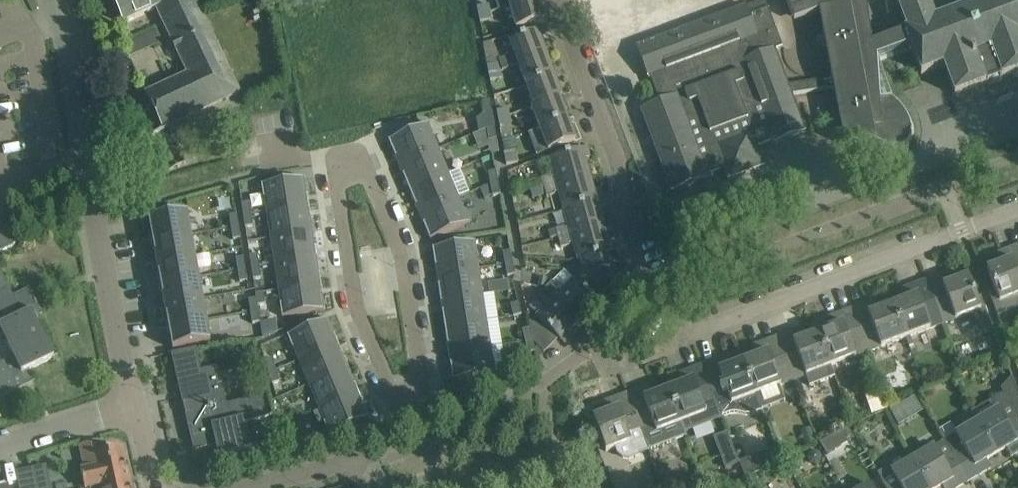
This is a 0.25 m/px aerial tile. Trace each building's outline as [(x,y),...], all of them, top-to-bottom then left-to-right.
[(124,24),(156,9),(187,73),(145,93),(163,129),(241,93),(196,0),(172,0),(168,2),(167,0),(113,0),(124,24)] [(498,9),(510,5),(510,7),(534,0),(496,0),(498,9)] [(510,7),(516,29),(545,20),(539,0),(534,0),(510,7)] [(877,58),(911,46),(922,74),(944,66),(955,95),(1017,71),(1017,0),(987,0),(935,19),(928,0),(896,0),(907,30),(873,42),(867,0),(787,0),(795,22),(820,13),(833,78),(789,85),(772,41),(779,38),(768,9),(750,16),(746,6),(637,47),(648,78),(654,75),(664,101),(640,109),(671,192),(708,178),(707,176),(724,170),(728,180),(765,166),(757,143),(773,137),(775,143),(806,131),(792,95),(835,88),(844,134),(858,124),(860,128),(863,131),(866,134),(869,136),(872,139),(875,141),(879,142),(882,144),(886,145),(890,146),(894,146),(898,146),(902,146),(904,145),(907,143),(909,141),(910,138),(912,136),(912,133),(912,131),(912,128),(912,125),(910,120),(908,116),(906,112),(904,108),(901,105),(898,101),(892,97),(877,58)] [(480,14),(491,11),(489,4),(478,7),(480,14)] [(493,19),(491,11),(480,14),(481,21),(493,19)] [(157,30),(126,42),(131,55),(162,43),(157,30)] [(518,64),(546,53),(537,32),(510,42),(514,53),(501,59),(494,41),(484,43),(488,66),(501,65),(503,70),(518,64)] [(518,64),(527,86),(554,75),(546,53),(518,64)] [(503,78),(501,65),(488,66),(491,80),(503,78)] [(532,107),(532,108),(559,98),(562,97),(554,75),(527,86),(535,106),(532,107)] [(532,108),(540,130),(568,119),(559,98),(532,108)] [(490,101),(482,103),(484,114),(492,113),(490,101)] [(510,115),(509,109),(498,111),(499,117),(510,115)] [(510,115),(499,117),(500,125),(512,123),(510,115)] [(568,119),(540,130),(548,151),(576,140),(568,119)] [(429,124),(389,140),(396,157),(397,156),(401,165),(438,150),(432,136),(434,136),(429,124)] [(494,127),(487,128),(490,142),(498,139),(494,127)] [(531,190),(531,191),(590,175),(582,149),(549,158),(554,175),(526,183),(528,190),(531,190)] [(438,150),(401,165),(404,174),(403,175),(409,190),(448,174),(438,150)] [(519,155),(506,158),(508,164),(520,162),(519,155)] [(448,174),(409,190),(416,205),(417,205),(421,214),(458,198),(470,193),(460,169),(448,174)] [(496,171),(488,173),(491,185),(499,183),(496,171)] [(559,194),(564,210),(597,200),(590,175),(531,191),(533,199),(546,195),(547,197),(559,194)] [(305,178),(262,185),(264,198),(265,197),(268,212),(307,205),(306,196),(307,196),(305,178)] [(499,183),(491,185),(493,196),(501,195),(499,183)] [(458,198),(421,214),(425,223),(423,223),(430,240),(470,223),(465,211),(464,211),(458,198)] [(549,232),(551,241),(604,226),(597,200),(564,210),(568,226),(549,232)] [(249,202),(242,203),(243,215),(251,214),(249,202)] [(307,205),(268,212),(272,238),(313,231),(310,215),(309,215),(307,205)] [(16,245),(0,212),(0,213),(0,252),(16,245)] [(149,219),(153,242),(191,235),(187,213),(149,219)] [(251,214),(243,215),(245,227),(253,226),(251,214)] [(238,215),(230,216),(232,228),(239,226),(238,215)] [(239,226),(232,228),(233,239),(241,238),(239,226)] [(574,244),(578,261),(608,253),(611,252),(604,226),(551,241),(554,250),(574,244)] [(313,231),(272,238),(276,264),(317,257),(317,256),(315,257),(314,248),(315,248),(313,231)] [(191,235),(153,242),(157,263),(195,256),(191,235)] [(476,242),(433,248),(435,266),(437,265),(438,275),(478,269),(476,255),(478,255),(476,242)] [(997,254),(1001,264),(987,269),(995,291),(990,294),(998,317),(1017,309),(1017,246),(997,254)] [(511,252),(503,253),(505,265),(513,263),(511,252)] [(608,253),(578,261),(578,262),(581,261),(584,272),(576,280),(596,300),(611,284),(616,280),(608,253)] [(258,254),(250,256),(252,267),(259,266),(258,254)] [(195,256),(157,263),(161,284),(199,277),(195,256)] [(244,257),(236,258),(238,270),(246,269),(244,257)] [(317,257),(276,264),(280,290),(320,284),(318,274),(320,274),(317,257)] [(513,263),(505,265),(508,277),(515,275),(513,263)] [(259,266),(252,267),(253,279),(261,278),(259,266)] [(246,269),(238,270),(240,282),(248,281),(246,269)] [(440,284),(438,285),(441,301),(482,295),(478,269),(438,275),(440,284)] [(1,337),(4,335),(15,357),(0,364),(0,398),(35,381),(29,369),(54,358),(36,318),(43,315),(30,288),(13,296),(0,270),(0,336),(1,337)] [(976,298),(968,276),(954,282),(950,271),(927,280),(944,324),(971,313),(978,333),(993,327),(981,296),(976,298)] [(199,277),(161,284),(165,305),(203,299),(199,277)] [(576,280),(574,278),(562,291),(553,282),(546,289),(579,321),(598,302),(596,300),(576,280)] [(510,291),(508,280),(500,281),(502,292),(510,291)] [(907,299),(893,305),(906,338),(907,337),(910,346),(915,345),(912,336),(944,324),(927,280),(903,289),(907,299)] [(320,284),(280,290),(282,304),(280,304),(282,317),(325,311),(322,293),(321,293),(320,284)] [(579,321),(546,289),(539,296),(548,304),(536,317),(560,340),(579,321)] [(264,292),(255,293),(256,298),(258,306),(266,305),(264,292)] [(482,295),(441,301),(441,302),(443,302),(444,311),(442,311),(445,327),(486,321),(482,295)] [(256,298),(249,299),(251,311),(258,310),(258,306),(256,298)] [(203,299),(165,305),(169,327),(207,320),(203,299)] [(876,299),(852,308),(870,352),(906,338),(893,305),(880,310),(876,299)] [(519,303),(511,305),(514,316),(522,314),(519,303)] [(832,328),(819,333),(832,366),(843,362),(844,365),(847,366),(853,364),(855,361),(854,358),(870,352),(852,308),(828,317),(832,328)] [(258,310),(251,311),(253,324),(261,322),(258,310)] [(328,319),(288,336),(293,348),(294,347),(300,360),(337,345),(333,336),(335,335),(328,319)] [(169,327),(173,349),(211,342),(207,320),(169,327)] [(486,321),(445,327),(448,344),(449,344),(451,353),(490,347),(486,321)] [(801,328),(777,337),(794,380),(806,376),(811,387),(836,377),(832,366),(819,333),(805,338),(801,328)] [(529,329),(522,331),(525,343),(533,340),(529,329)] [(757,356),(744,361),(752,381),(757,394),(794,380),(777,337),(753,346),(757,356)] [(533,340),(525,343),(528,354),(536,352),(533,340)] [(337,345),(300,360),(310,385),(349,369),(342,353),(341,354),(337,345)] [(452,363),(451,363),(453,381),(496,374),(495,366),(506,365),(503,345),(490,347),(451,353),(452,363)] [(265,417),(260,393),(244,397),(245,401),(226,405),(217,367),(201,371),(200,367),(196,351),(173,354),(195,449),(217,444),(220,455),(250,448),(244,421),(265,417)] [(726,356),(703,365),(720,409),(720,408),(723,416),(730,413),(733,413),(739,412),(744,414),(749,414),(755,414),(763,410),(757,394),(752,381),(744,361),(730,366),(726,356)] [(273,359),(265,361),(269,372),(276,370),(273,359)] [(682,385),(670,389),(685,430),(723,416),(720,408),(720,409),(703,365),(679,374),(682,385)] [(349,369),(310,385),(320,409),(357,394),(354,385),(355,384),(349,369)] [(276,370),(269,372),(272,384),(280,382),(276,370)] [(978,421),(997,454),(1006,449),(1011,457),(1017,452),(1017,391),(1013,377),(1012,377),(1002,388),(1004,392),(993,399),(998,409),(978,421)] [(498,378),(486,380),(487,387),(500,385),(498,378)] [(651,384),(627,393),(649,450),(687,436),(685,430),(670,389),(655,395),(651,384)] [(649,450),(627,393),(604,402),(608,413),(594,418),(606,451),(616,448),(618,453),(624,458),(630,459),(641,455),(640,453),(649,450)] [(357,394),(320,409),(326,422),(324,423),(329,435),(369,418),(362,402),(361,402),(357,394)] [(902,403),(891,410),(899,426),(911,418),(902,403)] [(283,411),(275,413),(280,425),(287,422),(283,411)] [(956,433),(946,440),(970,481),(991,468),(986,460),(997,454),(978,421),(956,433)] [(287,422),(280,425),(284,436),(291,434),(287,422)] [(811,427),(801,431),(806,443),(816,439),(811,427)] [(727,432),(713,437),(725,468),(739,463),(727,432)] [(828,437),(820,442),(827,454),(835,449),(828,437)] [(914,458),(931,487),(939,487),(942,486),(943,487),(957,487),(970,481),(946,440),(934,446),(914,458)] [(129,481),(122,448),(104,452),(102,441),(80,446),(85,468),(82,469),(86,487),(98,487),(129,481)] [(777,448),(739,462),(746,478),(782,460),(777,448)] [(888,487),(931,487),(914,458),(892,471),(890,467),(879,473),(888,487)] [(34,468),(38,487),(51,487),(47,465),(34,468)] [(16,472),(20,487),(38,487),(34,468),(16,472)]
